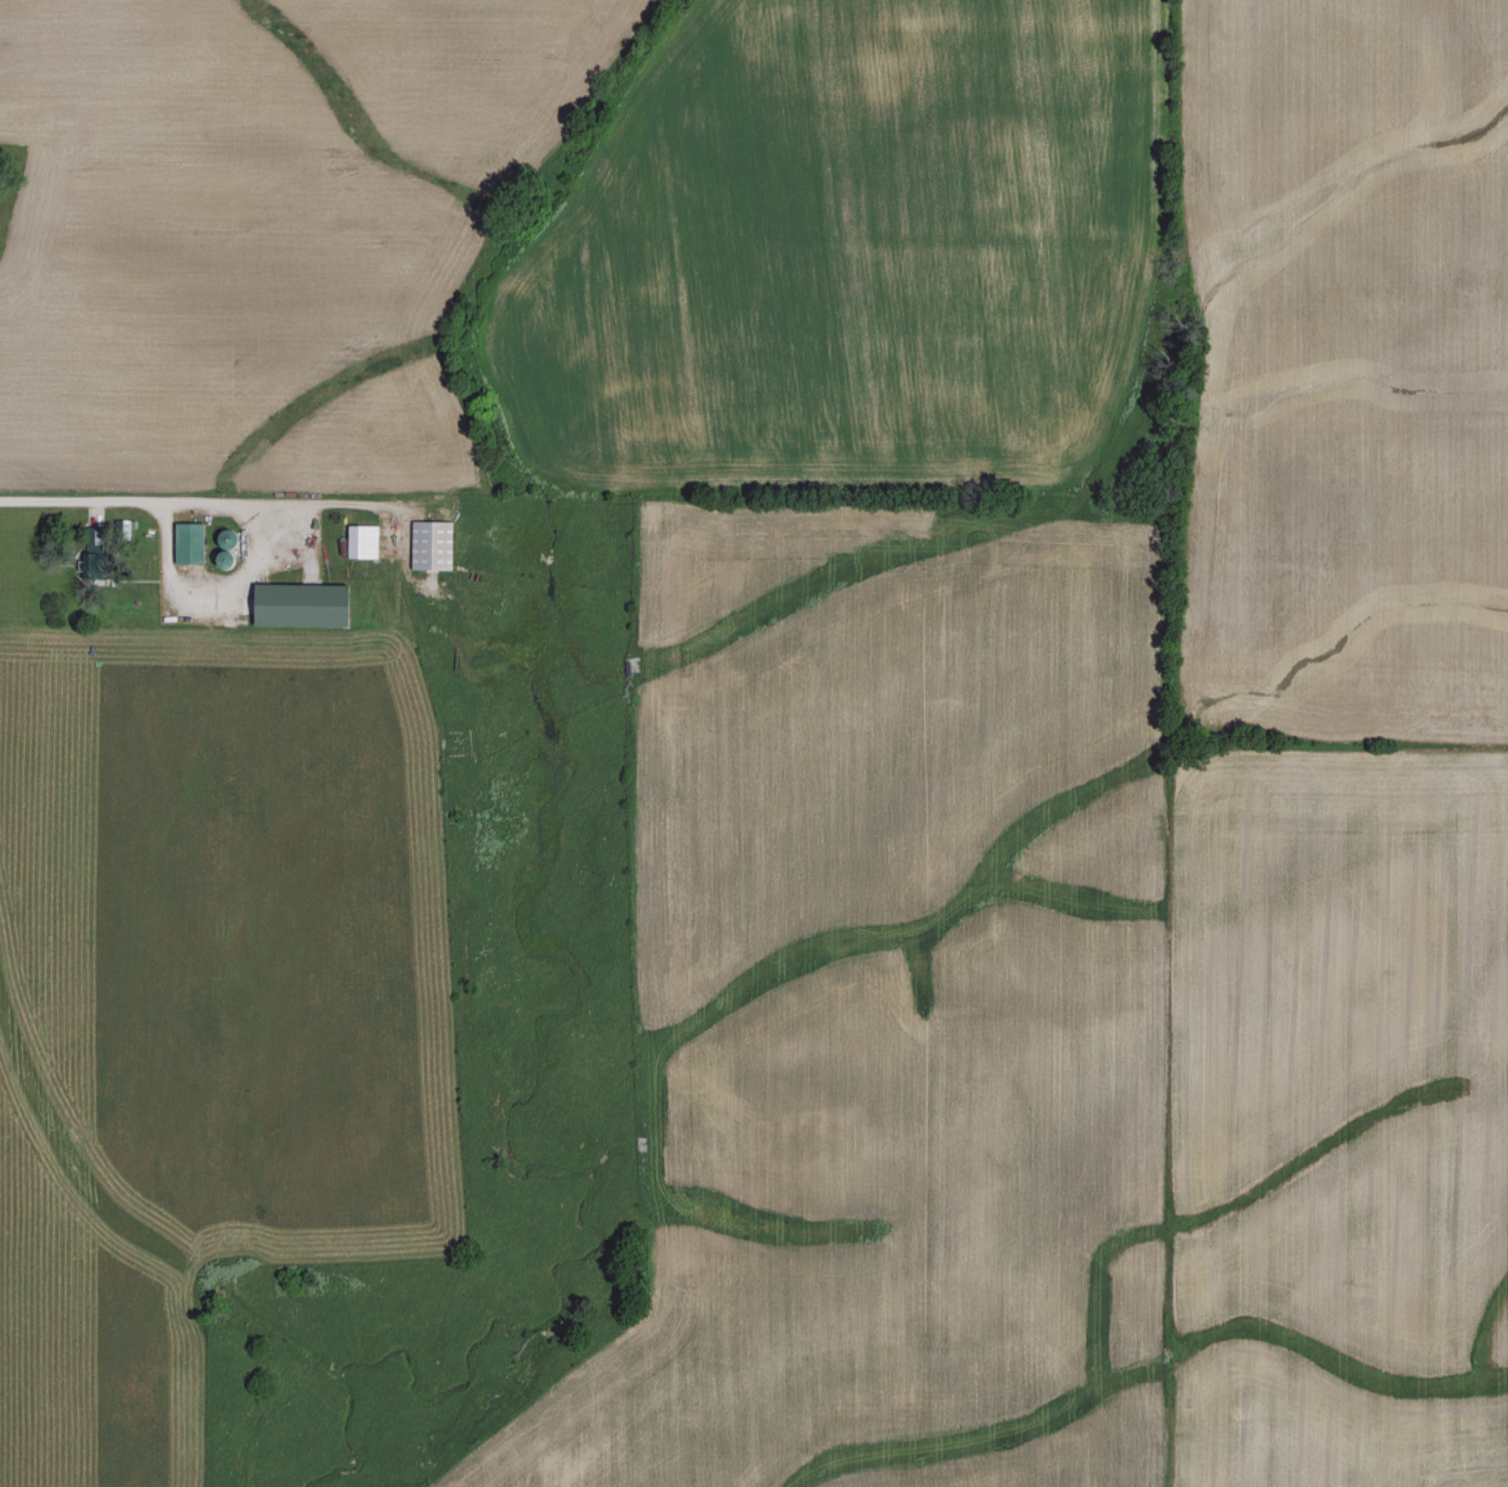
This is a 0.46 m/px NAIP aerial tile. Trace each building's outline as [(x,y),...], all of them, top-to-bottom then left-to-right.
[(408,570),(449,571),(450,522),(409,521),(408,570)] [(201,564),(202,524),(172,523),(170,563),(201,564)] [(375,526),(344,525),(344,558),(375,559),(375,526)] [(82,578),(95,578),(96,528),(83,528),(83,562),(75,562),(75,569),(82,569),(82,578)] [(344,586),(249,583),(247,625),(343,628),(344,586)]
